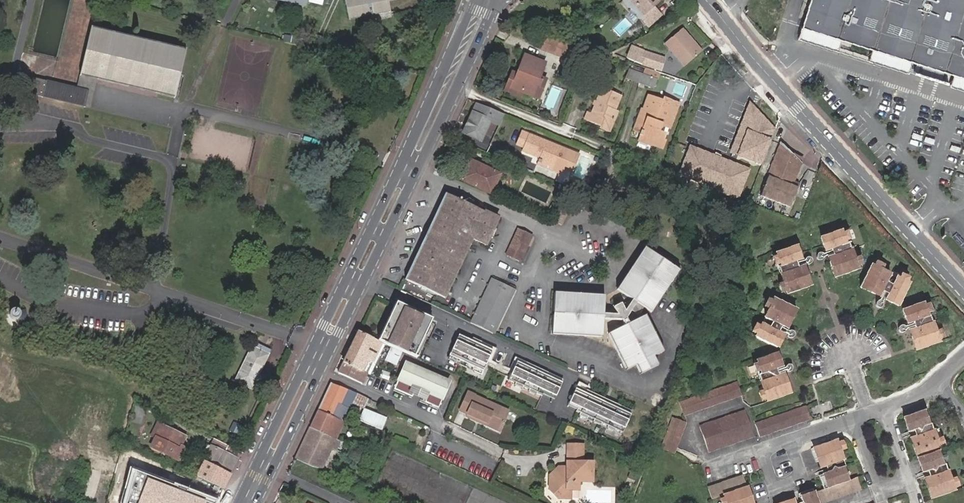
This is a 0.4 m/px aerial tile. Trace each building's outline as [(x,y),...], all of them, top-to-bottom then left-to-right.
[(349,20),(390,12),(388,0),(345,0),(349,20)] [(661,0),(624,0),(648,27),(661,15),(654,7),(661,0)] [(803,26),(841,39),(871,48),(911,61),(917,62),(921,64),(919,69),(944,77),(945,72),(950,73),(953,74),(950,86),(955,87),(963,90),(963,0),(811,0),(803,26)] [(841,39),(803,26),(800,38),(837,50),(841,39)] [(99,79),(176,96),(187,49),(91,28),(78,87),(89,90),(85,107),(92,109),(99,79)] [(684,65),(700,51),(681,29),(665,43),(684,65)] [(553,53),(558,40),(545,36),(541,49),(553,53)] [(571,60),(576,47),(564,43),(560,56),(571,60)] [(659,71),(664,58),(630,45),(626,58),(659,71)] [(908,73),(911,61),(871,48),(868,60),(908,73)] [(511,71),(504,90),(521,96),(522,92),(534,96),(540,81),(538,80),(540,75),(544,63),(524,55),(517,73),(511,71)] [(921,64),(917,62),(914,72),(947,83),(950,73),(945,72),(944,77),(919,69),(921,64)] [(625,78),(639,83),(642,74),(629,69),(625,78)] [(642,74),(639,83),(653,88),(656,79),(642,74)] [(546,78),(540,75),(538,80),(540,81),(534,96),(539,98),(546,78)] [(676,79),(672,91),(684,95),(688,83),(676,79)] [(89,90),(78,87),(46,80),(42,98),(85,107),(89,90)] [(591,114),(589,120),(602,125),(601,128),(610,131),(617,111),(614,110),(620,97),(601,89),(591,114)] [(643,129),(642,134),(639,141),(648,144),(649,143),(662,148),(665,140),(662,139),(664,133),(659,131),(661,125),(669,128),(678,104),(662,99),(661,102),(649,97),(643,113),(640,112),(635,126),(643,129)] [(481,141),(490,121),(499,126),(504,114),(476,103),(462,133),(481,141)] [(761,164),(774,131),(750,104),(731,152),(761,164)] [(633,131),(642,134),(643,129),(635,126),(633,131)] [(551,168),(559,148),(522,132),(517,144),(525,148),(524,151),(541,158),(538,163),(551,168)] [(798,164),(790,155),(780,145),(760,197),(789,208),(799,182),(795,181),(793,185),(790,184),(792,180),(798,164)] [(738,195),(748,170),(716,157),(690,147),(680,172),(738,195)] [(578,156),(559,148),(551,168),(561,172),(564,166),(573,170),(578,156)] [(800,159),(790,155),(798,164),(800,159)] [(469,160),(460,179),(490,193),(498,175),(469,160)] [(492,216),(446,195),(405,280),(444,298),(472,239),(471,239),(474,232),(482,235),(478,242),(480,243),(492,216)] [(551,210),(557,213),(560,208),(560,206),(554,203),(551,210)] [(557,213),(554,220),(561,224),(567,212),(560,208),(557,213)] [(492,216),(480,243),(486,246),(490,236),(494,229),(498,219),(492,216)] [(845,244),(844,241),(841,232),(841,230),(819,238),(824,252),(830,250),(832,255),(826,257),(833,278),(857,270),(856,268),(852,259),(847,244),(845,244)] [(511,249),(522,254),(526,246),(530,236),(519,231),(515,241),(511,249)] [(472,239),(478,242),(482,235),(474,232),(471,239),(472,239)] [(777,268),(782,282),(785,291),(787,294),(810,286),(803,265),(797,267),(795,262),(801,260),(796,245),(774,252),(775,255),(778,264),(779,267),(777,268)] [(644,246),(629,271),(646,279),(657,254),(644,246)] [(519,262),(522,254),(511,249),(507,257),(519,262)] [(657,254),(646,279),(666,289),(679,268),(665,259),(661,266),(656,263),(661,256),(657,254)] [(661,266),(665,259),(661,256),(656,263),(661,266)] [(858,257),(852,259),(856,268),(861,266),(858,257)] [(875,261),(872,266),(880,270),(883,265),(875,261)] [(908,284),(906,283),(897,278),(880,270),(872,266),(870,265),(859,288),(878,297),(881,291),(886,294),(883,300),(897,307),(908,284)] [(646,279),(629,271),(617,288),(632,298),(622,303),(622,301),(614,306),(615,307),(604,312),(605,295),(553,292),(552,311),(559,311),(559,315),(552,316),(551,334),(603,337),(604,318),(622,320),(625,324),(608,333),(626,370),(635,366),(640,375),(657,366),(653,357),(663,351),(644,315),(629,323),(626,317),(632,308),(639,313),(644,305),(651,311),(666,289),(646,279)] [(897,278),(906,283),(908,278),(900,274),(897,278)] [(491,278),(470,322),(496,334),(516,290),(491,278)] [(772,298),(771,300),(767,309),(759,325),(754,334),(753,337),(777,349),(784,335),(777,332),(780,326),(787,329),(796,309),(772,298)] [(767,309),(771,300),(766,298),(762,307),(767,309)] [(398,310),(400,304),(395,301),(392,307),(398,310)] [(938,342),(937,340),(934,331),(927,313),(924,305),(923,302),(901,310),(906,324),(912,322),(914,328),(908,330),(915,350),(938,342)] [(425,337),(431,325),(428,324),(427,324),(425,323),(423,322),(423,321),(424,319),(411,313),(413,310),(400,304),(398,310),(392,307),(392,308),(385,322),(388,324),(379,342),(381,343),(388,346),(413,357),(420,342),(423,336),(425,337)] [(10,311),(10,312),(9,314),(10,316),(10,317),(12,319),(13,319),(15,319),(17,319),(18,318),(19,317),(20,315),(20,313),(19,312),(18,310),(17,309),(15,309),(13,309),(12,310),(10,311)] [(431,318),(413,310),(411,313),(424,319),(423,321),(423,322),(425,323),(427,324),(428,324),(431,318)] [(379,342),(388,324),(385,322),(377,340),(376,341),(379,342)] [(750,332),(754,334),(759,325),(754,323),(750,332)] [(934,331),(937,340),(943,338),(940,329),(934,331)] [(376,341),(356,332),(342,361),(368,372),(371,374),(384,346),(381,344),(381,343),(379,342),(376,341)] [(465,351),(466,348),(489,358),(487,362),(496,366),(497,362),(492,360),(498,348),(494,347),(473,337),(472,340),(460,335),(455,346),(455,347),(450,358),(449,358),(449,359),(459,364),(465,351)] [(415,358),(422,343),(420,342),(413,357),(415,358)] [(269,350),(253,343),(234,381),(250,389),(269,350)] [(489,358),(466,348),(465,351),(459,364),(466,367),(468,364),(476,367),(474,371),(481,374),(487,362),(489,358)] [(387,359),(399,362),(401,353),(390,350),(387,359)] [(754,360),(755,363),(758,372),(764,390),(767,399),(768,401),(791,393),(783,373),(777,375),(776,369),(782,367),(777,353),(754,360)] [(564,379),(515,356),(510,368),(505,366),(503,369),(512,373),(513,370),(547,385),(543,394),(554,399),(564,379)] [(342,361),(336,371),(363,383),(368,372),(342,361)] [(404,364),(397,378),(414,386),(418,385),(423,387),(424,391),(441,399),(446,388),(445,382),(404,364)] [(547,385),(513,370),(512,373),(508,380),(515,383),(514,385),(522,389),(523,387),(529,389),(528,391),(536,395),(537,393),(542,396),(543,394),(547,385)] [(414,386),(397,378),(396,381),(398,382),(398,381),(406,385),(406,386),(420,393),(422,394),(439,402),(441,399),(424,391),(423,387),(418,385),(414,386)] [(577,410),(586,390),(589,391),(593,383),(590,382),(588,386),(579,382),(577,385),(576,388),(568,405),(577,410)] [(684,415),(740,396),(736,382),(679,402),(684,415)] [(331,383),(317,410),(340,421),(343,421),(351,403),(363,409),(367,403),(369,404),(371,401),(355,394),(331,383)] [(396,385),(394,384),(392,390),(404,394),(405,389),(405,388),(396,385)] [(622,433),(632,411),(589,391),(586,390),(577,410),(576,411),(580,413),(579,415),(587,419),(588,417),(594,419),(593,422),(601,425),(602,423),(608,426),(607,428),(615,432),(616,430),(622,433)] [(761,401),(767,399),(764,390),(758,392),(761,401)] [(495,416),(499,408),(472,397),(473,396),(465,392),(456,411),(463,415),(484,424),(483,426),(497,432),(503,419),(495,416)] [(145,409),(135,406),(130,421),(141,424),(145,409)] [(800,407),(805,421),(810,420),(805,406),(800,407)] [(759,436),(805,421),(800,407),(755,423),(759,436)] [(506,412),(499,408),(495,416),(503,419),(506,412)] [(385,419),(363,409),(359,420),(380,430),(385,419)] [(320,468),(330,448),(328,447),(332,438),(340,421),(317,410),(294,459),(313,466),(314,467),(320,468)] [(708,451),(753,436),(744,410),(700,425),(708,451)] [(926,410),(924,410),(902,418),(907,432),(913,430),(915,435),(909,437),(916,458),(926,455),(932,469),(927,471),(929,476),(923,478),(930,499),(955,491),(954,488),(950,479),(939,448),(936,438),(926,410)] [(484,424),(463,415),(463,417),(483,426),(484,424)] [(662,443),(675,448),(685,423),(672,418),(662,443)] [(177,444),(182,436),(161,425),(156,423),(150,435),(155,438),(150,447),(174,459),(181,462),(187,449),(181,446),(177,444)] [(236,458),(239,451),(210,437),(206,443),(236,458)] [(936,438),(939,448),(944,446),(941,437),(936,438)] [(332,438),(328,447),(330,448),(338,452),(342,443),(332,438)] [(837,440),(809,450),(814,463),(817,462),(822,460),(825,467),(827,472),(819,476),(823,489),(849,480),(839,452),(845,449),(842,440),(838,441),(837,440)] [(203,461),(229,473),(236,458),(206,443),(203,441),(195,457),(199,459),(203,461)] [(674,451),(675,448),(662,443),(661,445),(660,448),(673,454),(674,451)] [(550,477),(550,484),(570,493),(570,491),(578,491),(578,482),(591,482),(591,463),(582,463),(583,445),(567,445),(566,468),(557,467),(550,477)] [(916,458),(922,473),(927,471),(932,469),(926,455),(916,458)] [(817,462),(820,469),(825,467),(822,460),(817,462)] [(221,488),(229,473),(203,461),(196,476),(221,488)] [(745,502),(752,500),(742,475),(708,487),(712,499),(724,494),(725,497),(727,502),(746,502),(745,502)] [(860,490),(856,477),(849,480),(823,489),(816,491),(820,502),(825,502),(860,490)] [(570,493),(550,484),(550,490),(558,500),(570,499),(570,493)] [(813,492),(811,489),(799,493),(802,502),(801,502),(817,502),(813,492)]
